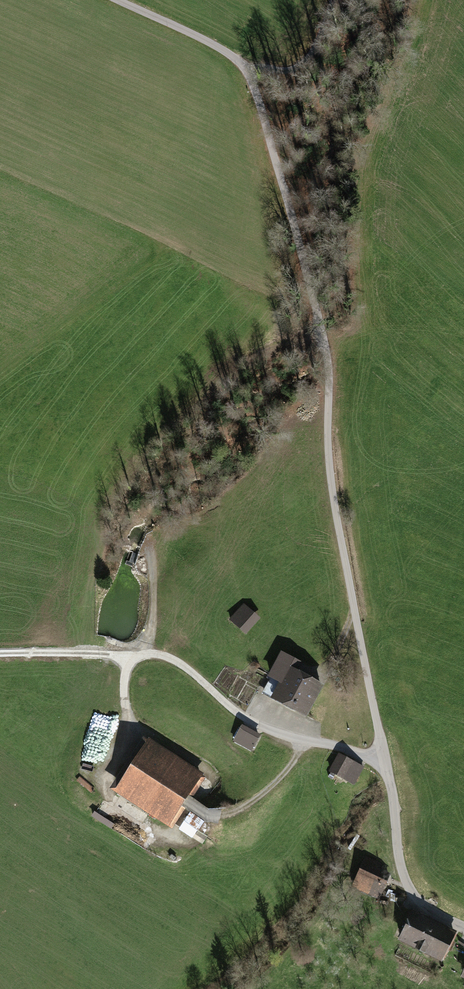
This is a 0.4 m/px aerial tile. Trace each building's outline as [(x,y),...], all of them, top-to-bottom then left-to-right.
[(260,618),(242,603),(229,618),(247,634),(260,618)] [(277,676),(274,694),(306,712),(318,688),(293,674),(301,659),(282,650),(273,666),(277,676)] [(261,735),(241,725),(232,741),(253,752),(261,735)] [(145,739),(112,787),(163,822),(196,773),(145,739)] [(338,752),(328,770),(351,783),(361,765),(338,752)] [(190,811),(179,829),(203,843),(208,835),(199,829),(204,820),(190,811)] [(92,817),(112,827),(114,822),(95,812),(92,817)] [(363,854),(349,886),(378,899),(388,876),(374,870),(378,861),(363,854)] [(411,909),(398,936),(444,959),(457,932),(411,909)]
